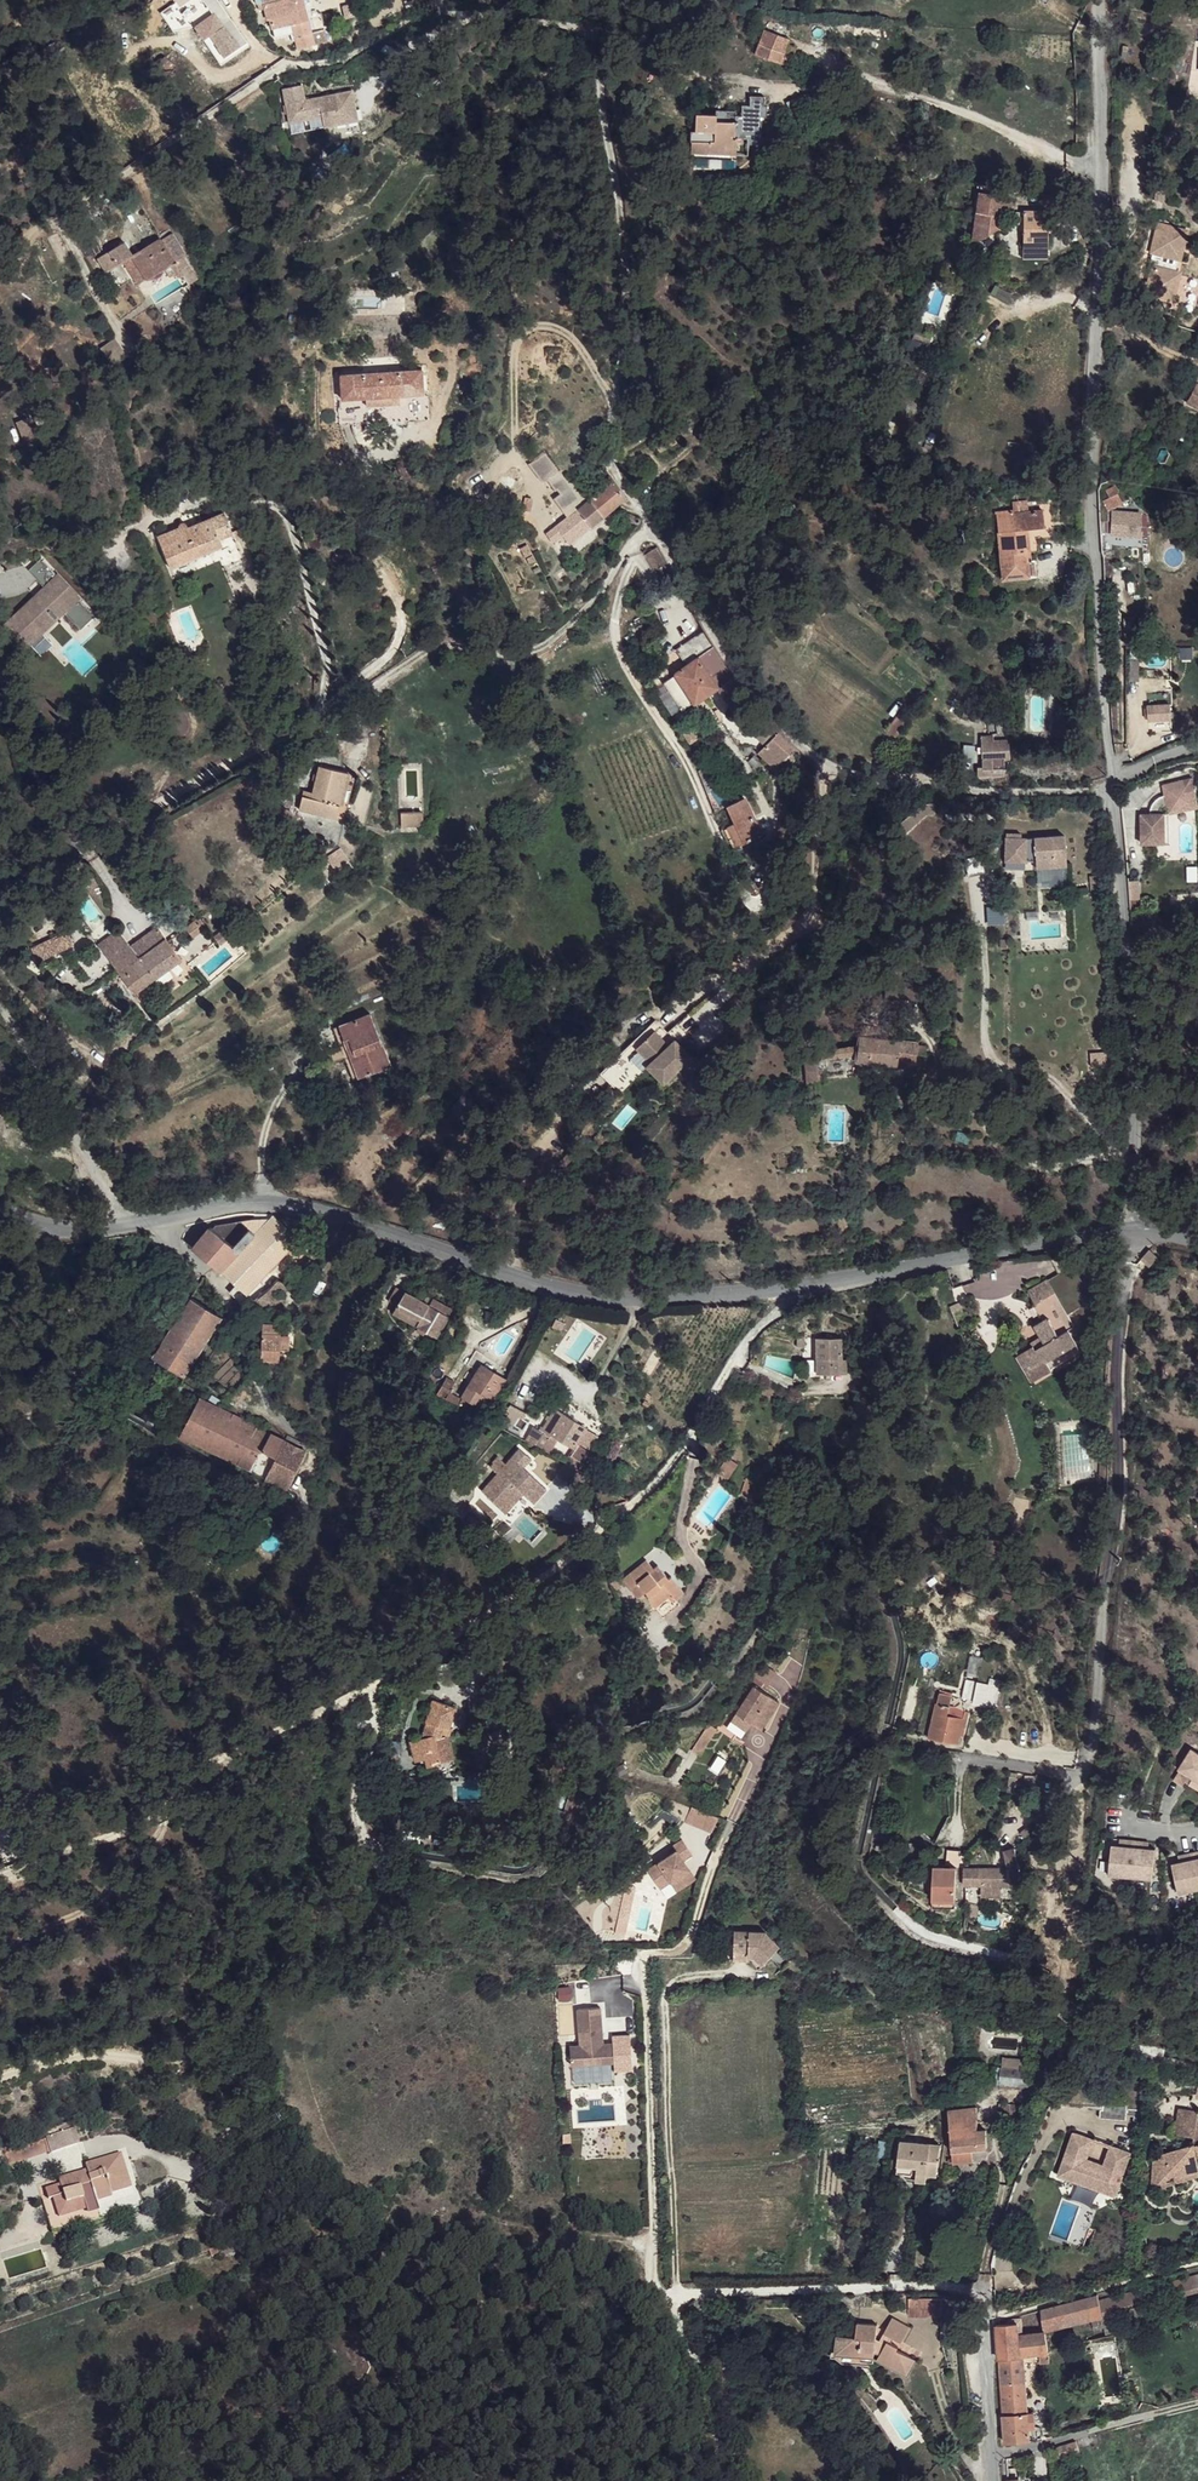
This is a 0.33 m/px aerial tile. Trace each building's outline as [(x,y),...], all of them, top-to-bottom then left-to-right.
[(267,19),(269,19),(289,14),(292,24),(294,32),(298,48),(326,41),(323,29),(311,32),(303,3),(308,2),(308,0),(262,0),(267,19)] [(289,14),(269,19),(272,29),(292,24),(289,14)] [(292,24),(272,29),(274,37),(294,32),(292,24)] [(222,40),(220,41),(227,51),(241,41),(234,32),(232,33),(227,25),(217,33),(222,40)] [(785,52),(758,42),(753,55),(780,64),(792,65),(794,52),(785,52)] [(302,84),(283,88),(288,113),(307,109),(302,84)] [(696,115),(695,132),(701,132),(701,141),(705,141),(705,153),(721,154),(722,143),(737,143),(737,138),(747,138),(747,143),(748,144),(760,144),(761,120),(760,120),(760,117),(766,117),(767,106),(764,106),(764,97),(750,97),(750,106),(742,105),(742,116),(735,116),(736,111),(717,111),(716,115),(696,115)] [(308,118),(307,109),(288,113),(289,122),(308,118)] [(371,111),(357,125),(368,137),(383,123),(371,111)] [(695,132),(691,132),(691,153),(705,153),(705,141),(701,141),(701,132),(695,132)] [(722,143),(721,154),(748,155),(748,144),(747,143),(747,138),(737,138),(737,143),(722,143)] [(976,195),(970,237),(981,239),(996,228),(998,199),(976,195)] [(1048,249),(1048,211),(1025,212),(1025,249),(1048,249)] [(125,243),(98,259),(106,273),(123,262),(130,273),(139,267),(146,280),(164,269),(175,263),(186,256),(174,235),(162,242),(160,239),(132,256),(125,243)] [(1173,257),(1160,253),(1150,294),(1170,300),(1180,260),(1185,260),(1187,251),(1176,247),(1173,257)] [(1048,258),(1048,249),(1025,249),(1025,258),(1048,258)] [(175,263),(164,269),(167,273),(170,278),(176,273),(180,270),(175,264),(175,263)] [(139,267),(130,273),(138,285),(146,280),(139,267)] [(164,269),(146,280),(138,285),(141,286),(148,284),(154,281),(167,273),(164,269)] [(340,375),(342,399),(366,398),(400,396),(423,394),(422,370),(340,375)] [(1195,383),(1186,402),(1197,408),(1197,385),(1195,383)] [(400,396),(366,398),(366,407),(401,405),(400,396)] [(25,418),(16,422),(25,443),(34,439),(31,430),(25,418)] [(39,427),(31,430),(34,439),(43,435),(39,427)] [(577,509),(583,505),(541,454),(527,466),(539,482),(543,481),(545,480),(554,490),(556,489),(559,494),(553,499),(569,518),(578,510),(577,509)] [(593,498),(590,500),(605,515),(615,506),(625,498),(610,476),(589,493),(593,498)] [(1121,494),(1099,503),(1104,511),(1123,503),(1121,494)] [(557,527),(546,534),(552,542),(562,535),(568,543),(590,525),(591,527),(605,515),(590,500),(583,505),(577,509),(578,510),(569,518),(557,527)] [(994,511),(1000,576),(1033,575),(1034,558),(1030,558),(1030,526),(1045,527),(1042,511),(1014,513),(1013,509),(994,511)] [(179,528),(158,537),(170,569),(190,561),(192,559),(223,546),(220,539),(233,533),(224,513),(188,528),(187,526),(186,524),(185,523),(184,522),(183,523),(182,523),(181,523),(180,524),(179,525),(179,526),(179,527),(179,528)] [(1112,521),(1111,530),(1129,531),(1129,520),(1112,521)] [(674,526),(663,539),(670,548),(682,535),(674,526)] [(37,596),(7,624),(12,629),(10,631),(23,644),(39,628),(36,625),(50,613),(55,619),(65,610),(67,612),(65,613),(81,630),(95,616),(41,559),(28,570),(43,586),(45,589),(48,586),(51,589),(40,598),(37,596)] [(45,589),(43,586),(2,625),(25,651),(65,613),(67,612),(65,610),(55,619),(50,613),(36,625),(39,628),(23,644),(10,631),(12,629),(7,624),(37,596),(40,598),(51,589),(48,586),(45,589)] [(702,630),(673,648),(685,665),(696,658),(713,646),(702,630)] [(713,646),(696,658),(716,690),(733,715),(749,706),(734,680),(713,646)] [(685,665),(672,673),(685,691),(693,706),(716,690),(696,658),(685,665)] [(523,660),(496,660),(496,671),(522,673),(523,660)] [(672,673),(664,680),(676,697),(685,691),(672,673)] [(1149,707),(1149,720),(1168,718),(1170,708),(1149,707)] [(778,730),(763,745),(777,762),(796,745),(778,730)] [(988,733),(980,734),(980,745),(976,744),(977,750),(980,751),(980,765),(975,765),(975,773),(989,773),(990,768),(1002,768),(1002,758),(1008,758),(1008,740),(993,740),(993,734),(988,733)] [(304,794),(296,810),(331,828),(352,785),(325,773),(313,798),(304,794)] [(1188,775),(1159,781),(1161,793),(1158,794),(1155,795),(1151,800),(1150,802),(1148,806),(1148,810),(1137,811),(1138,840),(1152,839),(1151,827),(1160,827),(1160,809),(1156,809),(1157,807),(1158,804),(1160,802),(1162,801),(1163,804),(1181,800),(1182,805),(1193,802),(1188,775)] [(739,799),(720,804),(725,818),(735,841),(753,835),(739,799)] [(1181,800),(1163,804),(1164,809),(1182,805),(1181,800)] [(1164,809),(1160,809),(1160,827),(1151,827),(1152,839),(1165,839),(1164,809)] [(404,817),(406,831),(425,830),(422,817),(404,817)] [(725,818),(716,825),(726,844),(735,841),(725,818)] [(1019,833),(1003,832),(1002,860),(1022,861),(1023,856),(1032,856),(1032,868),(1063,867),(1062,837),(1024,838),(1018,838),(1019,833)] [(155,929),(129,948),(135,958),(130,963),(134,968),(145,983),(179,960),(155,929)] [(115,930),(96,943),(122,978),(134,968),(130,963),(135,958),(129,948),(115,930)] [(66,933),(33,951),(39,966),(73,946),(66,933)] [(134,968),(122,978),(131,993),(145,983),(134,968)] [(361,1010),(332,1024),(343,1045),(371,1035),(361,1010)] [(655,1019),(620,1053),(630,1063),(609,1084),(619,1093),(646,1066),(663,1083),(691,1057),(655,1019)] [(856,1053),(855,1058),(914,1069),(917,1060),(918,1056),(919,1045),(879,1038),(881,1026),(863,1023),(861,1035),(860,1035),(858,1042),(856,1053)] [(325,1027),(334,1049),(343,1045),(332,1024),(325,1027)] [(371,1035),(343,1045),(360,1071),(385,1061),(371,1035)] [(819,1036),(817,1048),(856,1053),(858,1042),(819,1036)] [(334,1049),(349,1077),(360,1071),(343,1045),(334,1049)] [(918,1056),(917,1060),(914,1069),(924,1071),(927,1057),(918,1056)] [(209,1226),(191,1247),(232,1284),(229,1291),(244,1305),(248,1302),(261,1296),(285,1269),(277,1258),(297,1239),(273,1216),(250,1240),(238,1228),(216,1224),(211,1229),(209,1226)] [(1050,1286),(1032,1294),(1035,1298),(1053,1290),(1050,1286)] [(1053,1290),(1035,1298),(1039,1306),(1046,1305),(1058,1297),(1053,1290)] [(402,1292),(395,1306),(405,1312),(413,1299),(402,1292)] [(191,1297),(153,1357),(183,1376),(221,1317),(191,1297)] [(258,1297),(248,1302),(256,1313),(265,1307),(258,1297)] [(413,1299),(405,1312),(417,1319),(414,1325),(434,1336),(446,1316),(413,1299)] [(1039,1306),(1036,1309),(1040,1315),(1048,1311),(1046,1305),(1039,1306)] [(395,1306),(391,1313),(402,1320),(405,1312),(395,1306)] [(1069,1307),(1048,1318),(1050,1321),(1061,1339),(1071,1335),(1079,1330),(1069,1307)] [(405,1312),(402,1320),(414,1325),(417,1319),(405,1312)] [(556,1321),(549,1318),(545,1327),(553,1330),(556,1321)] [(1032,1350),(1027,1353),(1040,1378),(1051,1373),(1048,1367),(1064,1357),(1067,1361),(1082,1353),(1071,1335),(1061,1339),(1050,1321),(1036,1328),(1046,1347),(1035,1353),(1032,1350)] [(260,1323),(260,1359),(276,1359),(278,1325),(260,1323)] [(814,1336),(815,1358),(816,1371),(845,1370),(844,1355),(840,1356),(839,1336),(814,1336)] [(1027,1353),(1021,1356),(1035,1381),(1040,1378),(1027,1353)] [(1064,1357),(1048,1367),(1051,1373),(1068,1364),(1067,1361),(1064,1357)] [(480,1368),(462,1398),(484,1412),(502,1382),(480,1368)] [(452,1382),(445,1378),(434,1394),(458,1403),(461,1398),(447,1390),(452,1382)] [(200,1397),(180,1434),(233,1461),(265,1477),(285,1440),(200,1397)] [(503,1422),(512,1427),(516,1418),(520,1420),(523,1414),(507,1406),(504,1411),(507,1413),(503,1422)] [(531,1427),(524,1440),(534,1446),(549,1453),(556,1437),(572,1445),(576,1438),(583,1425),(551,1408),(539,1431),(531,1427)] [(596,1431),(583,1425),(576,1438),(589,1445),(596,1431)] [(285,1440),(265,1477),(266,1478),(280,1485),(287,1488),(306,1451),(285,1440)] [(570,1451),(564,1461),(578,1470),(588,1452),(576,1445),(573,1452),(570,1451)] [(521,1450),(482,1485),(495,1498),(504,1490),(513,1497),(521,1491),(532,1500),(544,1488),(524,1466),(530,1460),(521,1450)] [(726,1456),(716,1472),(728,1480),(739,1464),(726,1456)] [(1102,1481),(1112,1481),(1112,1458),(1103,1458),(1102,1481)] [(280,1485),(266,1478),(264,1483),(277,1490),(280,1485)] [(510,1514),(502,1521),(510,1529),(517,1521),(510,1514)] [(644,1560),(624,1580),(642,1601),(650,1595),(655,1599),(678,1585),(670,1576),(661,1582),(659,1575),(644,1560)] [(678,1585),(655,1599),(660,1604),(671,1594),(674,1598),(683,1590),(678,1585)] [(655,1608),(660,1613),(680,1602),(674,1598),(671,1594),(660,1604),(655,1608)] [(966,1680),(963,1694),(975,1697),(974,1702),(986,1704),(990,1683),(966,1680)] [(780,1700),(755,1684),(738,1709),(753,1719),(763,1726),(780,1700)] [(940,1693),(933,1738),(959,1741),(961,1730),(964,1731),(968,1709),(965,1709),(963,1717),(948,1714),(950,1707),(952,1695),(940,1693)] [(950,1707),(948,1714),(963,1717),(965,1709),(950,1707)] [(753,1719),(738,1709),(732,1717),(748,1727),(753,1719)] [(495,1748),(507,1743),(501,1729),(489,1734),(495,1748)] [(411,1740),(415,1759),(426,1756),(426,1750),(438,1748),(432,1733),(411,1740)] [(1195,1751),(1182,1771),(1184,1772),(1177,1782),(1186,1788),(1191,1781),(1195,1784),(1193,1786),(1197,1789),(1197,1753),(1195,1751)] [(713,1833),(719,1817),(691,1806),(685,1822),(713,1833)] [(573,1829),(590,1837),(596,1821),(578,1813),(573,1829)] [(431,1830),(430,1848),(443,1849),(442,1831),(431,1830)] [(669,1847),(640,1867),(651,1881),(661,1874),(664,1878),(669,1874),(676,1883),(689,1874),(676,1856),(685,1850),(675,1835),(666,1842),(669,1847)] [(1126,1851),(1115,1849),(1111,1879),(1154,1885),(1158,1855),(1146,1853),(1147,1847),(1127,1844),(1126,1851)] [(1006,1855),(1007,1861),(1019,1862),(1016,1851),(1006,1855)] [(1174,1866),(1179,1889),(1180,1895),(1197,1892),(1197,1854),(1184,1857),(1186,1863),(1174,1866)] [(1008,1870),(967,1869),(968,1885),(983,1887),(983,1898),(1003,1899),(1003,1890),(1014,1890),(1026,1885),(1019,1862),(1007,1861),(1008,1870)] [(935,1869),(933,1894),(957,1896),(958,1869),(935,1869)] [(661,1874),(651,1881),(653,1885),(664,1878),(661,1874)] [(669,1874),(664,1878),(670,1887),(676,1883),(669,1874)] [(955,1913),(957,1896),(933,1894),(932,1911),(955,1913)] [(758,1926),(723,1924),(723,1948),(727,1948),(727,1953),(749,1953),(756,1959),(767,1950),(765,1948),(767,1945),(774,1939),(758,1926)] [(596,2004),(574,2006),(577,2043),(567,2043),(568,2062),(611,2058),(609,2039),(600,2040),(596,2004)] [(1086,2051),(1085,2062),(1098,2062),(1099,2053),(1086,2051)] [(1010,2068),(1009,2077),(1037,2078),(1037,2069),(1010,2068)] [(994,2093),(1036,2094),(1037,2078),(1009,2077),(995,2076),(994,2093)] [(1182,2117),(1179,2142),(1197,2144),(1197,2118),(1182,2117)] [(981,2118),(951,2120),(955,2172),(975,2170),(974,2159),(991,2158),(989,2139),(983,2140),(981,2118)] [(46,2138),(6,2152),(10,2165),(50,2151),(46,2138)] [(1098,2148),(1076,2141),(1063,2184),(1120,2203),(1134,2160),(1114,2153),(1109,2173),(1092,2167),(1098,2148)] [(903,2149),(901,2172),(920,2175),(918,2184),(930,2186),(939,2185),(943,2154),(903,2149)] [(45,2188),(48,2199),(53,2198),(58,2217),(70,2214),(69,2212),(85,2207),(86,2210),(87,2212),(99,2208),(96,2201),(112,2196),(112,2193),(131,2187),(121,2153),(85,2163),(87,2169),(91,2182),(63,2191),(61,2184),(45,2188)] [(1157,2165),(1154,2199),(1197,2187),(1197,2155),(1197,2153),(1157,2165)] [(87,2169),(59,2178),(61,2184),(63,2191),(91,2182),(87,2169)] [(901,2172),(900,2181),(918,2184),(920,2175),(901,2172)] [(918,2184),(918,2194),(929,2196),(930,2186),(918,2184)] [(131,2187),(112,2193),(112,2196),(117,2212),(143,2204),(137,2185),(131,2187)] [(1101,2307),(1105,2323),(1197,2300),(1197,2282),(1101,2307)] [(942,2295),(909,2294),(909,2310),(942,2311),(942,2295)] [(1101,2304),(1045,2317),(1051,2340),(1106,2326),(1105,2323),(1101,2307),(1101,2304)] [(895,2317),(888,2328),(899,2335),(906,2339),(914,2327),(895,2317)] [(839,2330),(838,2352),(874,2353),(873,2338),(874,2322),(856,2321),(856,2330),(839,2330)] [(1021,2334),(999,2335),(1001,2371),(1023,2369),(1023,2367),(1022,2344),(1021,2334)] [(890,2340),(879,2358),(906,2377),(917,2362),(900,2353),(903,2348),(895,2343),(890,2340)] [(1022,2344),(1023,2367),(1052,2363),(1049,2341),(1022,2344)] [(831,2352),(832,2357),(839,2359),(845,2365),(874,2363),(874,2353),(838,2352),(831,2352)] [(1027,2369),(1001,2371),(1004,2424),(1030,2422),(1027,2369)] [(1038,2421),(1030,2422),(1031,2438),(1039,2438),(1038,2421)] [(1031,2438),(1030,2422),(1004,2424),(1006,2453),(1032,2451),(1031,2438)] [(1061,2456),(1062,2464),(1082,2459),(1080,2452),(1061,2456)]
